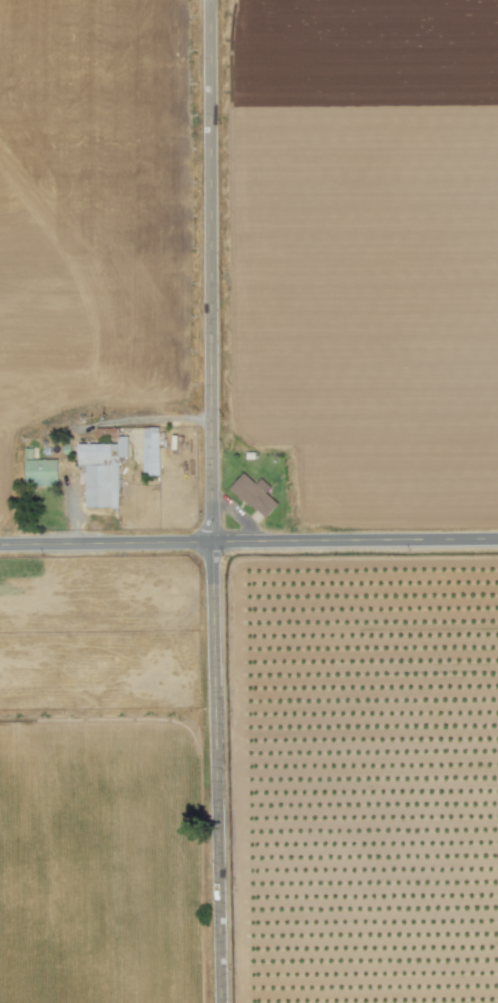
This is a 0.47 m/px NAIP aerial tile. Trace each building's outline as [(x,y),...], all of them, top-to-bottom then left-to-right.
[(157,427),(142,428),(143,476),(158,476),(157,427)] [(117,508),(118,457),(127,457),(127,437),(116,436),(116,444),(77,444),(77,465),(85,465),(85,507),(117,508)] [(57,459),(25,460),(25,487),(57,486),(57,459)] [(277,504),(265,493),(270,487),(260,478),(255,484),(243,473),(229,488),(263,519),(277,504)]
